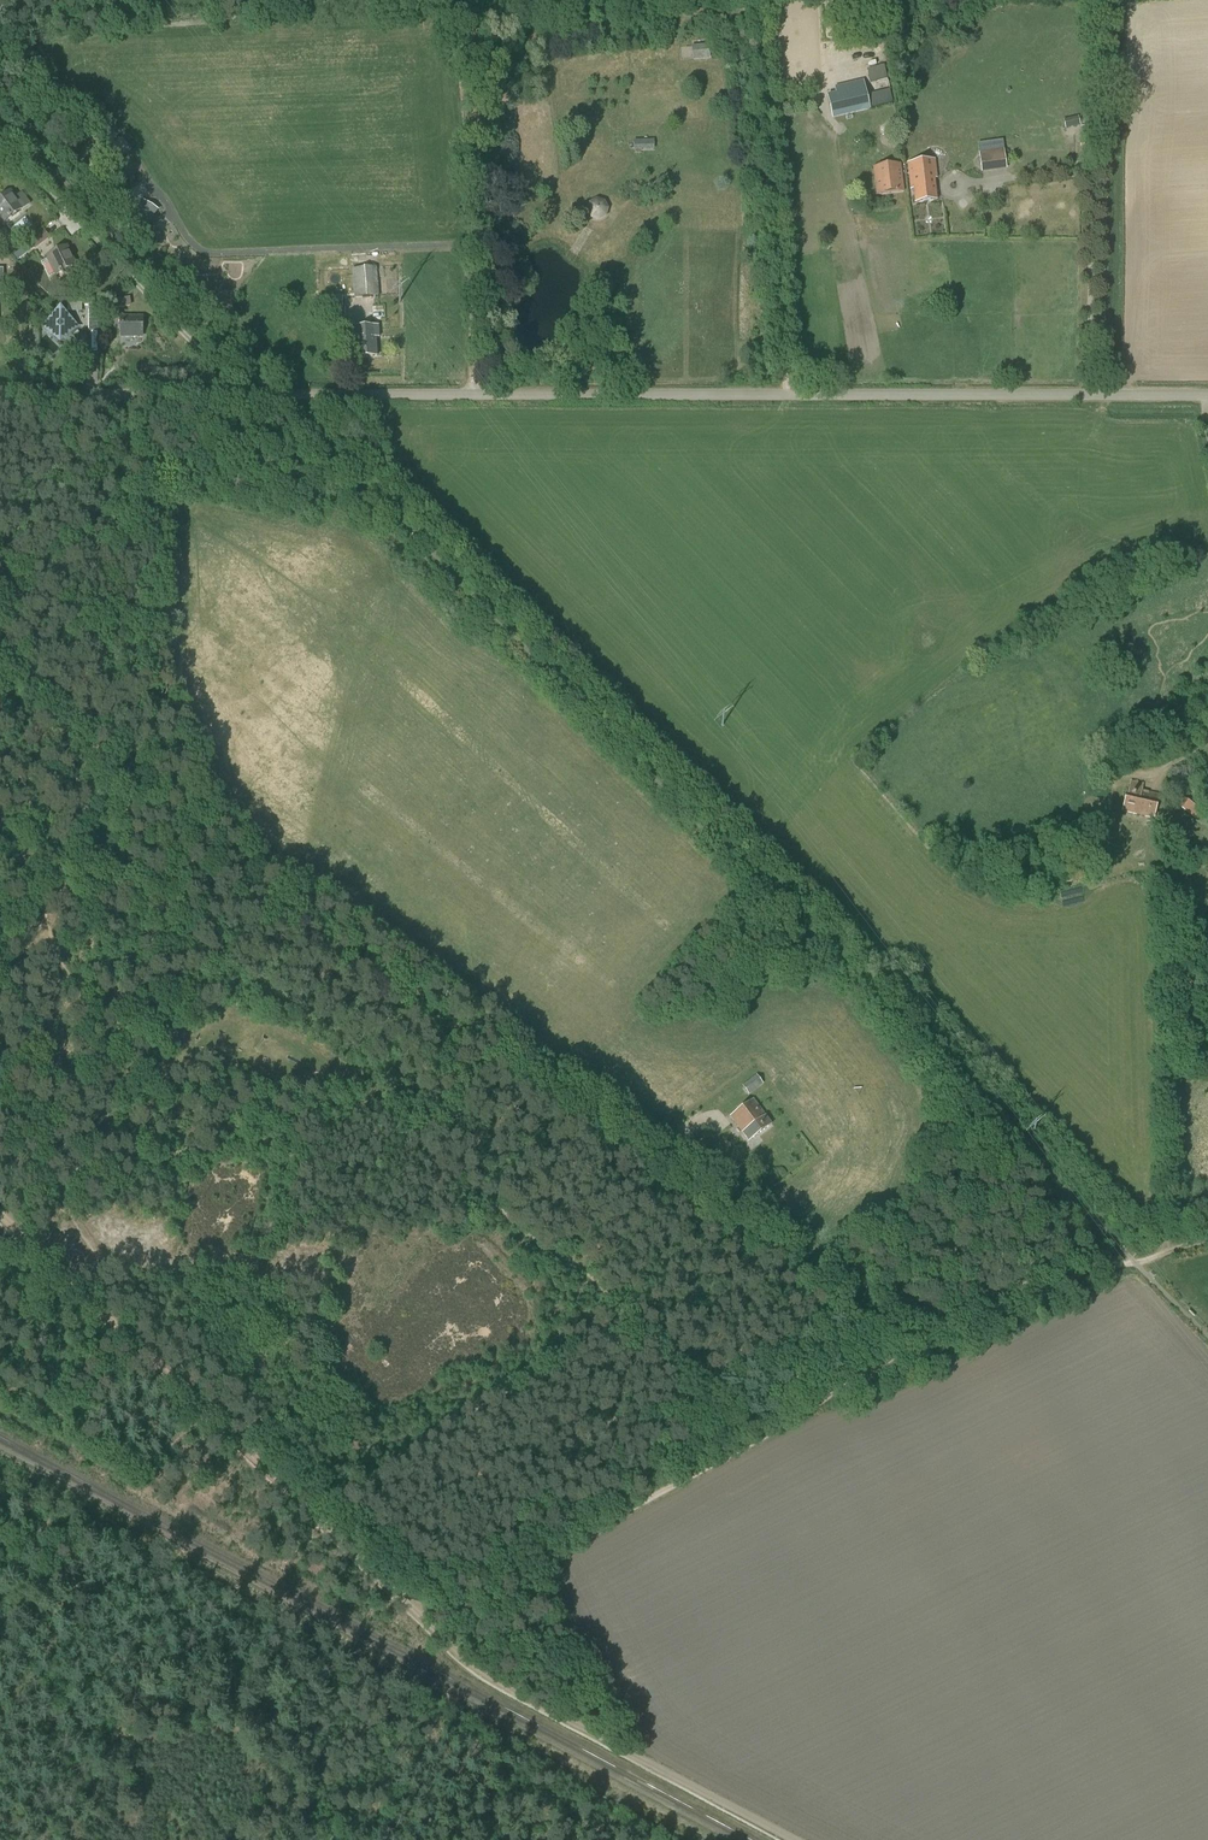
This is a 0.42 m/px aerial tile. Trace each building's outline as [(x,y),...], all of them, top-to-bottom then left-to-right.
[(692,44),(692,58),(710,58),(709,43),(692,44)] [(865,87),(836,94),(827,96),(832,120),(851,115),(871,111),(867,95),(865,87)] [(867,95),(870,108),(889,103),(893,102),(890,90),(867,95)] [(1080,125),(1078,117),(1063,120),(1065,129),(1080,125)] [(634,138),(634,149),(655,149),(655,138),(634,138)] [(1006,170),(1004,149),(979,152),(981,173),(1006,170)] [(907,163),(911,190),(913,190),(915,204),(936,201),(934,179),(936,179),(934,160),(907,163)] [(872,167),(875,196),(904,192),(900,163),(872,167)] [(10,189),(0,197),(0,219),(4,224),(24,207),(10,189)] [(608,209),(604,201),(596,198),(588,202),(585,210),(589,218),(597,221),(605,217),(608,209)] [(124,227),(139,237),(156,212),(140,203),(124,227)] [(50,238),(45,231),(30,242),(35,249),(50,238)] [(67,245),(44,257),(54,277),(76,266),(67,245)] [(377,267),(351,269),(354,299),(379,297),(377,267)] [(130,298),(110,301),(112,309),(132,306),(130,298)] [(331,321),(331,326),(346,325),(345,307),(342,308),(342,298),(328,299),(329,308),(325,308),(326,321),(331,321)] [(98,308),(89,308),(89,331),(98,331),(98,308)] [(56,332),(61,337),(68,330),(70,333),(76,327),(61,312),(45,327),(53,335),(56,332)] [(121,316),(121,338),(143,338),(143,316),(121,316)] [(379,338),(378,326),(353,328),(356,359),(377,357),(376,338),(379,338)] [(1129,789),(1127,789),(1123,811),(1153,818),(1159,794),(1148,792),(1141,791),(1143,784),(1131,781),(1129,789)] [(1177,806),(1190,815),(1196,807),(1183,798),(1177,806)] [(1084,878),(1082,871),(1059,876),(1061,884),(1084,878)] [(756,1075),(742,1086),(749,1095),(763,1084),(756,1075)] [(771,1125),(753,1100),(731,1116),(749,1141),(771,1125)]
